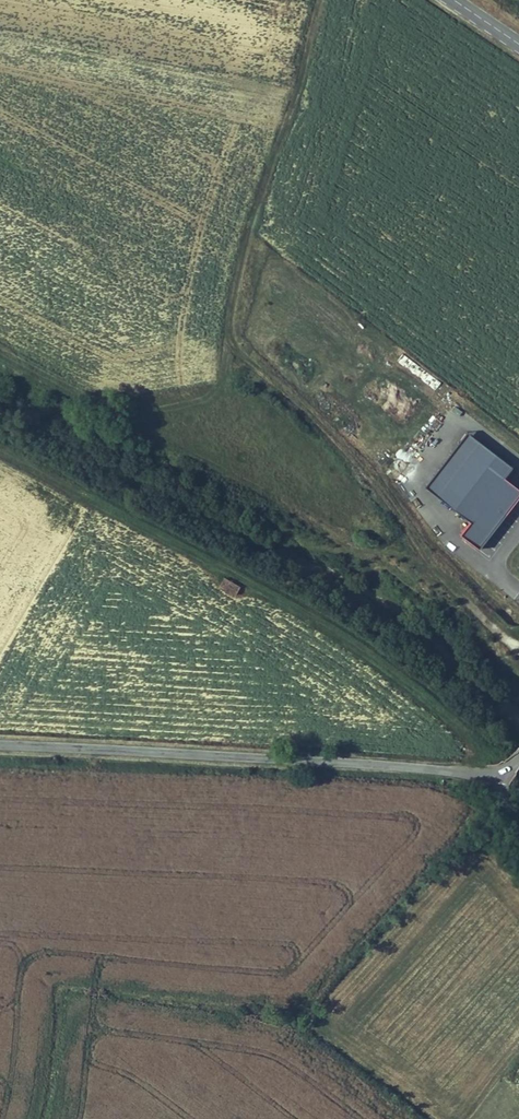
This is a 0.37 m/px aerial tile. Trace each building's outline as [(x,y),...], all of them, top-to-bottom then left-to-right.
[(467,436),(427,490),(472,524),(460,540),(477,552),(518,495),(518,492),(503,480),(512,469),(467,436)] [(395,476),(410,462),(404,455),(388,469),(395,476)] [(244,582),(229,572),(224,580),(239,590),(244,582)]
